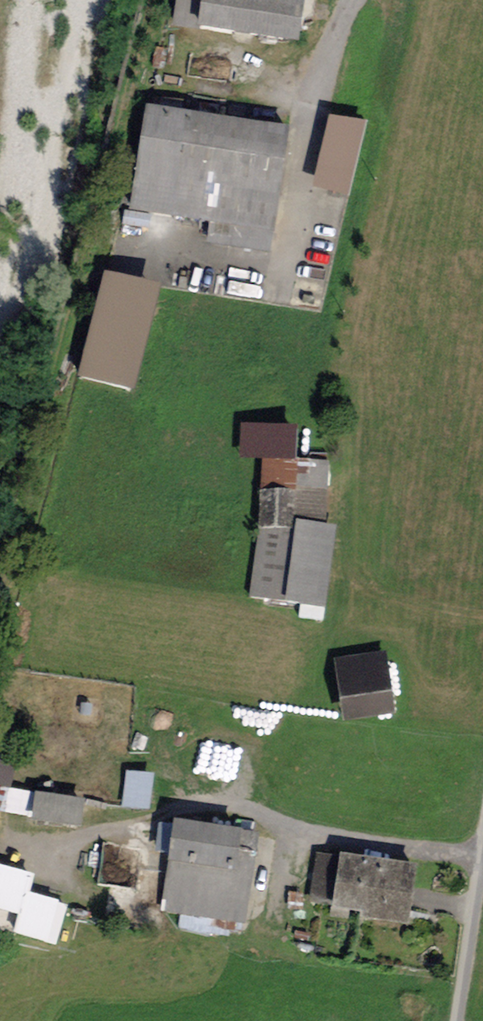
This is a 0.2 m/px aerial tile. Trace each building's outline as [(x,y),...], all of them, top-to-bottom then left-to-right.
[(172,30),(299,47),(305,0),(176,0),(172,30)] [(288,134),(144,109),(127,207),(272,231),(288,134)] [(364,126),(328,117),(311,188),(347,197),(364,126)] [(162,287),(104,272),(78,378),(135,392),(162,287)] [(263,493),(255,596),(304,600),(303,613),(330,615),(337,519),(328,519),(333,459),(299,457),(302,426),(244,422),(241,456),(266,458),(263,493)] [(381,656),(334,664),(345,724),(391,716),(381,656)] [(83,829),(91,796),(24,780),(29,760),(0,753),(0,809),(83,829)] [(124,804),(152,809),(158,772),(130,767),(124,804)] [(252,836),(173,824),(160,909),(239,921),(252,836)] [(418,865),(337,854),(329,916),(410,926),(418,865)]
